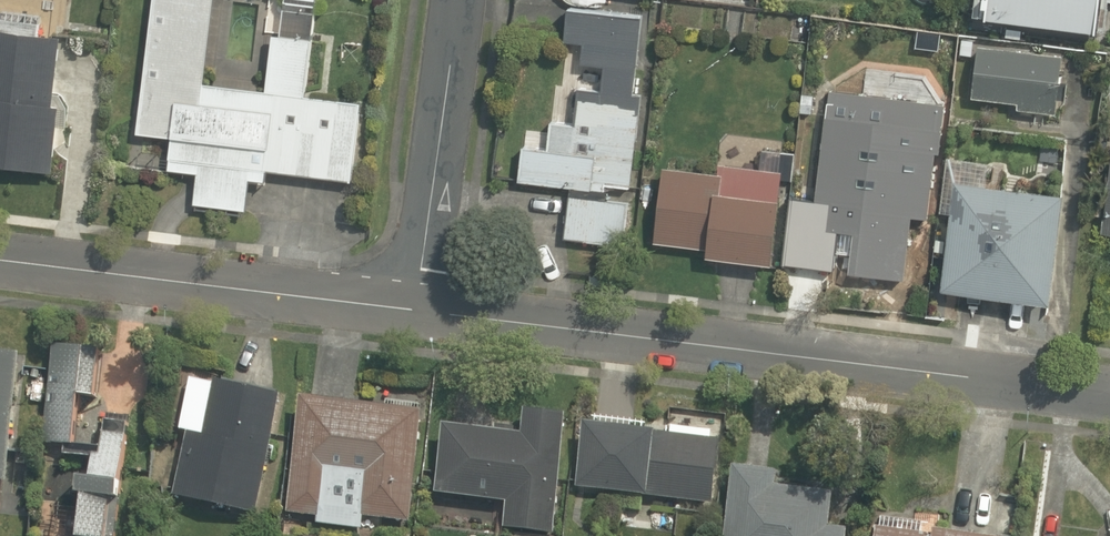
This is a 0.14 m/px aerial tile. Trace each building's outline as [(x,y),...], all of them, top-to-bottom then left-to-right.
[(141,133),(176,137),(172,171),(198,174),(195,201),(247,207),(250,181),(269,183),(271,168),(357,178),(365,104),(312,98),(319,35),(276,30),(270,88),(208,81),(216,0),(155,0),(141,133)] [(286,4),(321,8),(322,0),(286,0),(286,4)] [(990,22),(1101,30),(1103,0),(1109,1),(1109,0),(992,0),(990,22)] [(523,150),(520,181),(606,191),(606,185),(633,188),(652,20),(576,11),(572,44),(588,45),(586,62),(607,64),(605,82),(583,79),(578,124),(552,121),(548,153),(523,150)] [(0,31),(0,167),(57,174),(74,41),(0,31)] [(979,46),(974,100),(1020,104),(1020,112),(1061,116),(1066,53),(979,46)] [(796,200),(788,264),(834,270),(837,251),(866,255),(868,236),(912,242),(915,218),(933,220),(948,104),(830,89),(816,203),(796,200)] [(784,270),(793,179),(784,178),(786,153),(761,151),(759,175),(664,166),(656,242),(714,248),(713,262),(784,270)] [(1065,191),(985,183),(987,171),(953,168),(950,193),(956,194),(946,294),(1053,305),(1065,191)] [(632,201),(569,196),(565,240),(628,245),(632,201)] [(67,460),(92,463),(102,349),(62,345),(52,444),(69,446),(67,460)] [(27,359),(0,355),(0,483),(8,484),(27,359)] [(285,399),(219,382),(204,437),(193,434),(177,497),(254,517),(285,399)] [(307,397),(291,510),(320,514),(319,523),(361,529),(363,517),(406,523),(421,414),(307,397)] [(651,500),(658,435),(628,432),(629,419),(586,414),(577,491),(651,500)] [(530,442),(446,431),(438,495),(511,505),(508,527),(553,533),(568,420),(533,415),(530,442)] [(715,507),(724,430),(674,424),(673,437),(658,435),(651,500),(715,507)] [(778,489),(780,473),(731,467),(722,535),(852,535),(853,528),(834,526),(837,496),(778,489)] [(89,482),(82,535),(117,535),(124,486),(89,482)] [(880,527),(879,535),(944,535),(880,527)]
